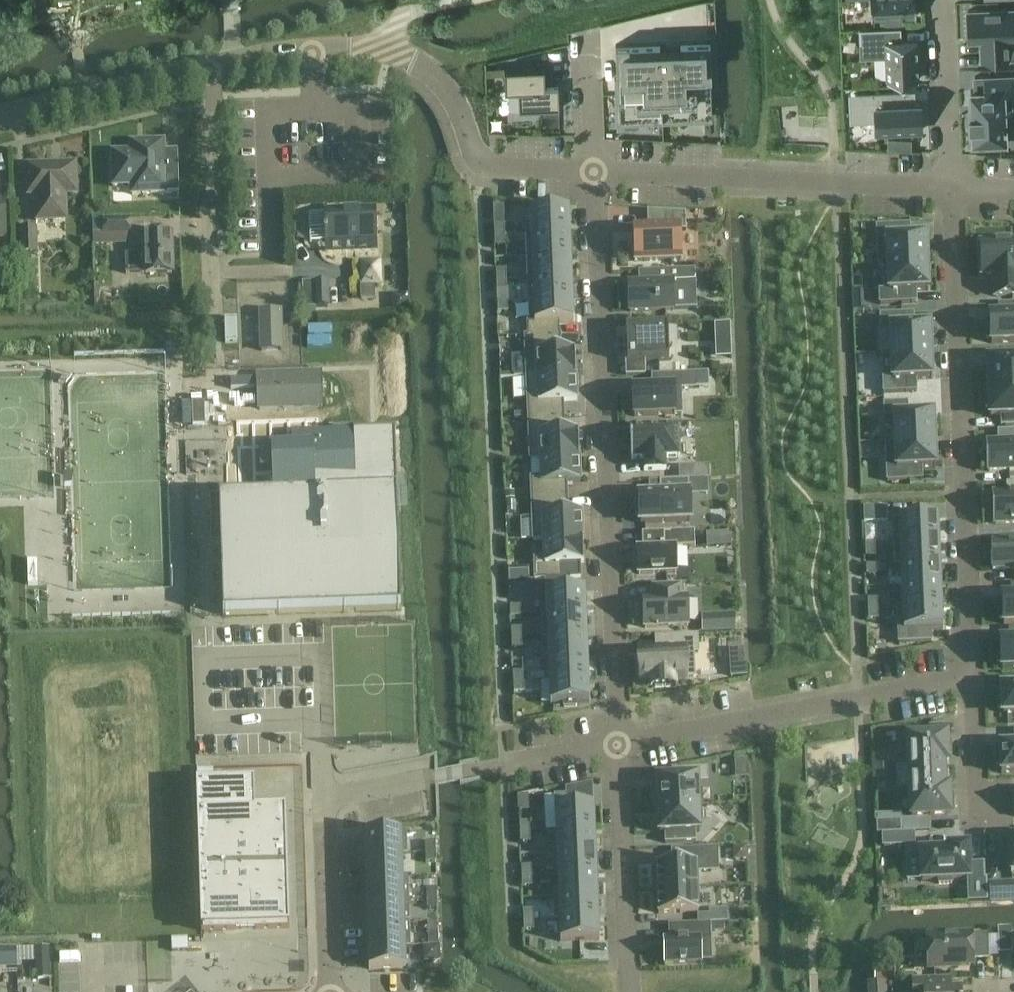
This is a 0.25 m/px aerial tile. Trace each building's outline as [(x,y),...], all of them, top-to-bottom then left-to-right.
[(872,17),(886,16),(886,18),(902,18),(902,15),(915,15),(915,16),(917,16),(916,9),(918,9),(917,0),(871,0),(872,17)] [(969,11),(970,40),(983,39),(983,45),(982,45),(983,59),(1013,58),(1013,9),(969,11)] [(919,79),(918,40),(902,40),(901,28),(861,29),(861,43),(886,42),(887,81),(919,79)] [(615,78),(617,124),(713,120),(711,74),(712,74),(711,41),(681,42),(681,49),(661,50),(661,43),(616,45),(618,78),(615,78)] [(545,66),(505,68),(506,89),(519,89),(520,111),(560,109),(559,87),(546,88),(545,66)] [(974,146),(994,145),(994,140),(1006,140),(1004,110),(1013,109),(1013,75),(975,77),(976,91),(972,91),(972,114),(970,114),(971,125),(973,125),(974,146)] [(861,120),(877,119),(878,133),(922,131),(920,103),(910,103),(909,91),(910,91),(910,89),(859,92),(859,93),(860,93),(861,120)] [(165,169),(164,142),(144,142),(144,143),(137,143),(134,144),(132,146),(131,149),(131,152),(119,152),(116,153),(114,155),(112,158),(112,161),(112,186),(131,186),(132,195),(179,193),(178,169),(165,169)] [(76,193),(75,165),(27,167),(28,195),(36,195),(37,221),(59,220),(61,219),(64,216),(65,213),(64,194),(76,193)] [(504,227),(504,226),(504,207),(493,207),(494,227),(504,227)] [(526,236),(570,234),(569,211),(556,212),(555,208),(543,209),(543,212),(530,213),(531,235),(526,235),(526,236)] [(325,214),(309,215),(310,244),(326,243),(375,241),(374,210),(325,212),(325,214)] [(685,214),(647,212),(648,231),(634,232),(635,262),(681,260),(680,231),(686,231),(685,214)] [(102,220),(92,220),(92,235),(103,234),(103,236),(131,235),(131,219),(102,220)] [(900,226),(876,227),(878,266),(927,264),(926,237),(900,238),(900,226)] [(494,237),(504,237),(503,227),(493,227),(494,237)] [(37,253),(36,229),(20,229),(21,254),(37,253)] [(145,274),(172,273),(170,233),(144,234),(145,255),(125,255),(125,274),(145,274)] [(526,236),(527,258),(570,256),(570,234),(526,236)] [(504,237),(494,237),(494,247),(504,247),(504,237)] [(995,275),(995,282),(994,282),(995,297),(1013,296),(1013,242),(1011,243),(1011,239),(994,239),(994,243),(980,244),(982,276),(995,275)] [(527,258),(528,280),(571,278),(570,256),(527,258)] [(377,284),(377,261),(360,262),(361,285),(377,284)] [(927,264),(878,266),(878,267),(882,266),(883,291),(879,291),(879,305),(903,304),(902,292),(912,291),(928,291),(927,264)] [(629,312),(674,310),(673,291),(696,290),(695,270),(639,272),(639,284),(628,284),(629,312)] [(495,271),(495,281),(505,281),(505,271),(495,271)] [(572,300),(571,278),(528,280),(529,302),(572,300)] [(506,291),(505,281),(495,281),(496,291),(506,291)] [(328,307),(327,282),(314,283),(315,308),(328,307)] [(123,288),(96,290),(97,308),(124,306),(123,288)] [(527,323),(527,337),(560,336),(559,336),(558,324),(573,323),(572,300),(529,302),(530,323),(527,323)] [(507,313),(506,303),(496,303),(497,313),(507,313)] [(986,322),(986,340),(990,340),(991,344),(1013,343),(1013,304),(998,305),(998,306),(1001,306),(1001,317),(989,317),(990,322),(986,322)] [(282,351),(281,312),(260,313),(261,351),(282,351)] [(913,314),(880,316),(880,328),(890,328),(891,354),(931,352),(930,330),(930,326),(914,326),(913,314)] [(714,325),(715,341),(731,340),(730,325),(714,325)] [(668,327),(626,329),(627,363),(669,361),(668,327)] [(560,344),(560,336),(527,337),(524,337),(526,378),(576,376),(574,343),(560,344)] [(932,380),(931,353),(891,354),(892,381),(882,382),(883,394),(906,393),(906,381),(932,380)] [(987,361),(988,369),(984,369),(984,389),(1013,388),(1013,360),(987,361)] [(322,407),(321,374),(257,376),(258,410),(322,407)] [(680,390),(695,389),(694,375),(658,376),(659,389),(632,390),(633,417),(681,415),(680,390)] [(527,401),(528,419),(563,417),(563,402),(577,402),(576,376),(526,378),(527,401)] [(985,409),(989,409),(990,417),(1005,417),(1005,427),(1013,426),(1013,388),(984,389),(985,409)] [(893,416),(895,443),(935,441),(933,414),(907,415),(907,403),(883,404),(883,416),(893,416)] [(564,432),(563,417),(528,419),(530,459),(579,457),(578,431),(564,432)] [(273,497),(219,499),(223,616),(401,609),(394,429),(291,433),(292,445),(259,446),(260,466),(272,466),(273,497)] [(678,429),(631,431),(631,430),(630,430),(631,462),(633,462),(633,461),(643,460),(644,472),(666,471),(665,459),(679,459),(678,429)] [(987,444),(988,472),(1013,471),(1013,431),(998,432),(998,443),(987,444)] [(936,468),(935,441),(895,443),(896,470),(886,470),(886,482),(910,481),(910,469),(936,468)] [(566,484),(580,483),(579,457),(530,459),(531,500),(567,498),(566,484)] [(678,467),(679,481),(688,480),(691,480),(691,467),(678,467)] [(640,519),(640,524),(690,522),(688,481),(659,482),(660,496),(639,497),(639,502),(636,502),(637,519),(640,519)] [(994,525),(1013,524),(1013,484),(1008,484),(1009,494),(993,495),(994,525)] [(531,500),(533,540),(582,538),(581,512),(567,513),(567,498),(531,500)] [(507,513),(516,513),(515,502),(507,503),(507,513)] [(886,507),(863,508),(864,523),(887,523),(886,507)] [(894,543),(939,541),(938,518),(893,520),(893,523),(894,543)] [(637,549),(638,575),(676,573),(675,549),(695,548),(694,532),(642,535),(642,549),(637,549)] [(718,535),(719,547),(730,547),(730,534),(718,535)] [(583,564),(582,538),(533,540),(533,541),(544,541),(544,560),(534,561),(535,581),(545,580),(546,592),(570,591),(570,580),(581,579),(581,564),(583,564)] [(939,541),(894,543),(895,565),(940,563),(939,541)] [(875,554),(875,544),(865,544),(865,554),(875,554)] [(988,571),(1013,570),(1013,582),(1013,544),(987,545),(988,571)] [(902,587),(941,585),(940,563),(895,565),(895,566),(901,566),(902,587)] [(866,566),(866,576),(876,576),(876,566),(866,566)] [(942,607),(941,585),(902,587),(903,608),(897,608),(897,609),(942,607)] [(1003,625),(1013,624),(1013,586),(1010,586),(1010,587),(1013,587),(1013,598),(1002,598),(1002,603),(998,603),(999,621),(1003,620),(1003,625)] [(643,601),(644,628),(688,627),(687,599),(681,599),(681,587),(653,588),(653,600),(643,601)] [(547,616),(586,614),(585,591),(570,591),(546,592),(547,616)] [(867,600),(868,610),(878,610),(877,600),(867,600)] [(510,618),(520,617),(519,607),(509,608),(510,618)] [(942,607),(897,609),(898,644),(931,642),(931,631),(943,630),(942,607)] [(878,620),(878,610),(868,610),(868,620),(878,620)] [(547,638),(586,636),(586,614),(547,616),(542,616),(543,638),(547,638)] [(701,617),(702,634),(719,633),(718,616),(701,617)] [(510,630),(510,640),(520,639),(520,629),(510,630)] [(1000,669),(1013,668),(1013,630),(1007,630),(1007,631),(1011,631),(1011,642),(999,642),(999,647),(995,647),(996,665),(1000,665),(1000,669)] [(547,638),(548,660),(587,658),(586,636),(547,638)] [(641,678),(641,683),(653,683),(654,689),(678,688),(678,682),(689,681),(689,679),(699,679),(698,653),(703,653),(702,637),(666,638),(666,653),(640,654),(640,660),(637,660),(638,678),(641,678)] [(521,649),(520,639),(510,640),(511,650),(521,649)] [(544,660),(544,682),(549,682),(588,680),(587,658),(548,660),(544,660)] [(746,665),(745,665),(744,665),(730,666),(731,678),(747,677),(746,667),(746,665)] [(512,674),(512,684),(522,683),(522,673),(512,674)] [(588,680),(549,682),(550,705),(589,703),(588,680)] [(523,693),(522,683),(512,684),(513,694),(523,693)] [(1002,688),(1002,693),(997,693),(998,710),(1003,710),(1003,714),(1013,714),(1013,688),(1002,688)] [(910,768),(896,769),(897,779),(942,777),(942,764),(946,763),(945,738),(909,740),(910,768)] [(996,750),(996,766),(1000,766),(1001,774),(1013,774),(1013,746),(999,746),(1000,750),(996,750)] [(873,757),(874,780),(886,779),(885,757),(873,757)] [(748,760),(736,761),(736,773),(748,772),(748,760)] [(213,770),(197,770),(197,783),(214,782),(213,770)] [(657,793),(653,793),(654,807),(658,807),(699,805),(698,783),(708,782),(707,770),(673,771),(674,778),(656,779),(657,793)] [(942,777),(897,779),(897,790),(911,789),(912,817),(948,816),(947,791),(943,791),(942,777)] [(197,784),(196,784),(197,814),(201,924),(201,932),(202,932),(289,929),(285,811),(254,812),(253,782),(197,784)] [(566,796),(554,797),(556,832),(595,830),(594,807),(593,783),(566,787),(566,796)] [(658,807),(659,834),(665,834),(665,844),(695,843),(695,833),(700,832),(699,805),(658,807)] [(882,835),(903,834),(903,822),(879,823),(879,835),(882,835)] [(518,823),(519,833),(529,833),(528,823),(518,823)] [(556,832),(557,854),(595,852),(595,830),(556,832)] [(406,832),(364,834),(365,856),(407,854),(406,832)] [(529,843),(529,833),(519,833),(519,843),(529,843)] [(903,834),(882,835),(883,847),(914,846),(914,834),(903,834)] [(425,843),(425,854),(435,853),(435,843),(425,843)] [(936,849),(906,850),(906,860),(920,859),(921,882),(939,881),(939,885),(952,884),(952,880),(966,880),(967,904),(988,903),(987,879),(985,879),(984,864),(968,864),(968,848),(949,849),(949,853),(937,853),(936,849)] [(746,849),(734,850),(735,863),(747,863),(746,849)] [(678,863),(656,864),(657,889),(697,888),(696,873),(711,873),(711,870),(718,869),(717,850),(677,851),(678,863)] [(596,874),(595,852),(557,854),(557,876),(596,874)] [(436,863),(435,853),(425,854),(425,864),(436,863)] [(408,877),(408,875),(407,854),(365,856),(366,877),(366,879),(408,877)] [(531,867),(521,867),(522,877),(532,877),(531,867)] [(558,897),(558,898),(597,896),(596,874),(557,876),(558,897)] [(408,900),(408,879),(408,877),(366,879),(366,881),(366,902),(408,900)] [(522,887),(532,887),(532,877),(522,877),(522,887)] [(697,888),(657,889),(658,914),(698,913),(697,888)] [(427,900),(437,900),(437,890),(426,890),(427,900)] [(558,898),(558,897),(554,897),(555,921),(559,920),(598,918),(597,896),(558,898)] [(366,902),(367,923),(367,925),(409,924),(409,922),(408,900),(366,902)] [(437,900),(427,900),(427,910),(437,910),(437,900)] [(523,921),(533,921),(533,911),(523,911),(523,921)] [(726,911),(709,912),(710,925),(724,924),(726,924),(726,911)] [(599,941),(598,918),(559,920),(560,942),(599,941)] [(523,921),(524,931),(534,931),(533,921),(523,921)] [(367,927),(368,948),(410,947),(409,926),(409,924),(367,925),(367,927)] [(669,940),(663,941),(664,965),(701,963),(700,941),(710,940),(710,933),(710,925),(669,926),(669,940)] [(1012,929),(997,929),(997,954),(1012,953),(1012,929)] [(438,946),(438,936),(428,936),(428,946),(438,946)] [(988,961),(988,936),(971,937),(971,936),(927,938),(928,968),(973,966),(972,961),(988,961)] [(188,938),(171,939),(172,952),(189,951),(188,939),(188,938)] [(428,946),(424,946),(425,964),(439,963),(439,959),(438,946),(428,946)] [(410,948),(410,947),(368,948),(369,970),(406,969),(405,948),(410,948)] [(50,948),(34,949),(35,980),(50,980),(50,948)] [(0,949),(0,963),(16,963),(16,949),(0,949)] [(894,967),(874,967),(874,982),(895,981),(894,967)] [(924,981),(913,981),(913,991),(960,991),(949,991),(949,980),(924,981)] [(887,982),(867,983),(867,991),(887,991),(887,982)]
